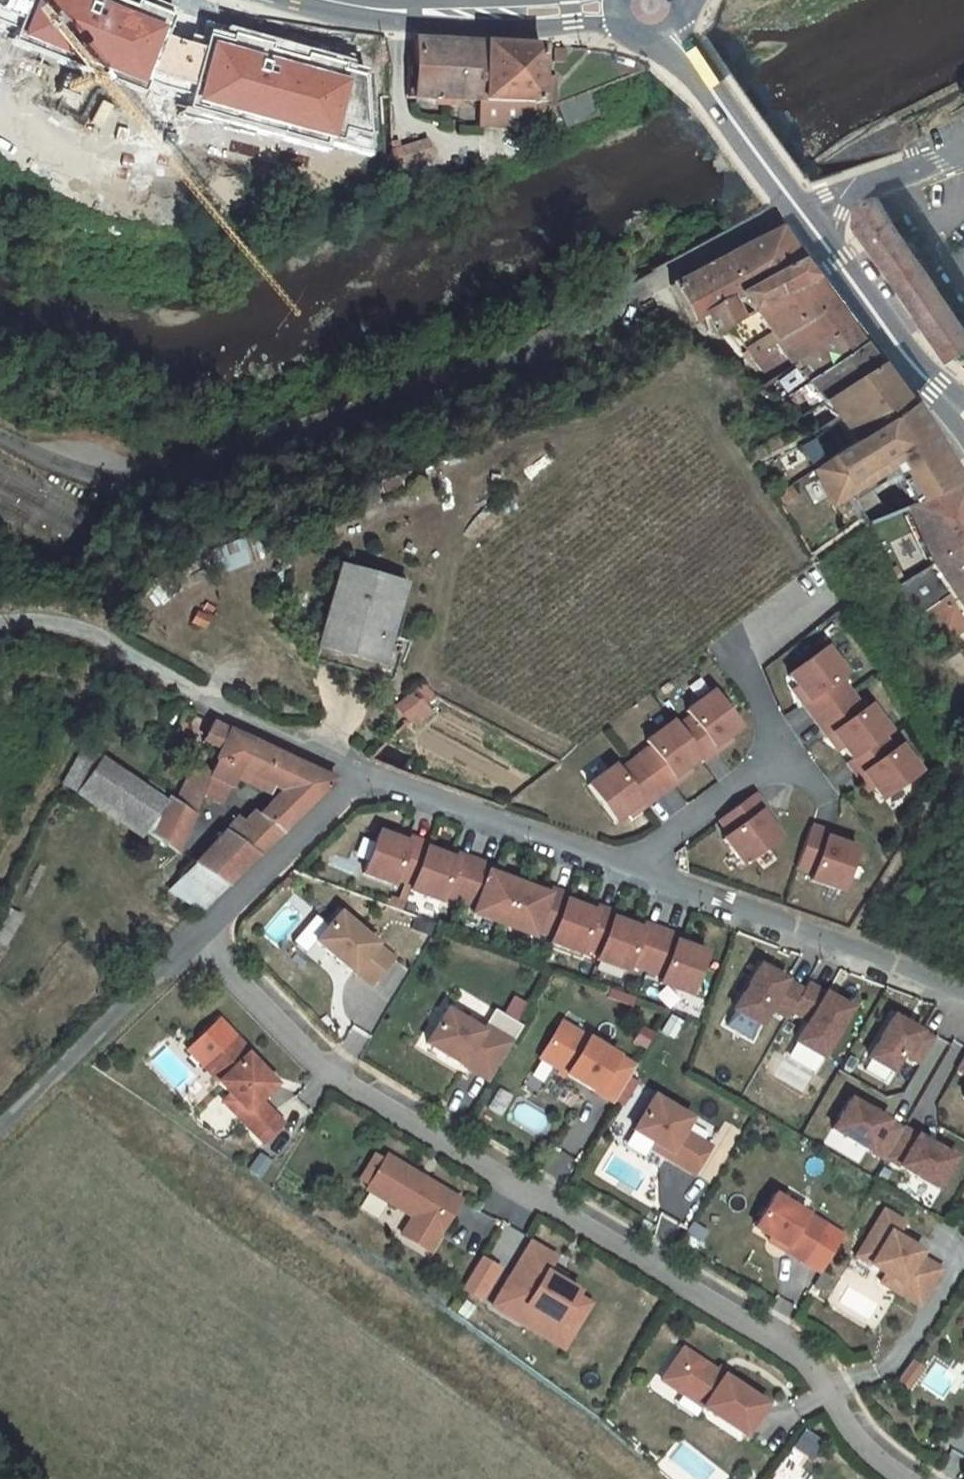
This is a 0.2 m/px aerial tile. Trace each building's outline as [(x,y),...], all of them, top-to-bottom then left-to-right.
[(83,169),(112,169),(113,48),(123,48),(137,33),(102,21),(108,1),(105,0),(85,0),(83,8),(89,12),(87,21),(83,21),(83,169)] [(102,21),(137,33),(201,53),(203,48),(215,51),(272,65),(270,71),(292,76),(293,70),(321,78),(330,39),(201,0),(109,0),(108,1),(102,21)] [(89,12),(83,8),(77,21),(75,21),(75,169),(83,169),(83,21),(87,21),(89,12)] [(321,78),(313,104),(330,108),(338,82),(372,91),(382,40),(354,38),(352,45),(330,39),(321,78)] [(477,128),(478,128),(517,128),(517,120),(544,113),(546,89),(537,88),(539,48),(414,41),(413,57),(407,57),(406,99),(412,99),(478,102),(477,128)] [(272,65),(215,51),(211,67),(227,70),(223,87),(206,83),(200,106),(215,110),(224,122),(256,122),(270,71),(272,65)] [(211,67),(198,64),(194,80),(206,83),(223,87),(227,70),(211,67)] [(170,82),(149,76),(144,90),(166,96),(170,82)] [(558,107),(566,128),(597,116),(588,95),(558,107)] [(430,160),(431,159),(426,142),(391,152),(394,170),(430,160)] [(437,185),(430,160),(394,170),(403,195),(437,185)] [(856,199),(854,226),(944,360),(963,348),(963,318),(881,190),(869,194),(856,199)] [(800,261),(777,230),(669,287),(691,320),(800,261)] [(814,281),(800,261),(691,320),(692,322),(693,320),(696,325),(707,319),(716,334),(728,327),(814,281)] [(717,335),(729,328),(754,356),(832,306),(814,281),(728,327),(716,334),(717,335)] [(832,306),(754,356),(771,379),(848,328),(832,306)] [(666,321),(660,313),(656,316),(661,324),(666,321)] [(771,379),(760,386),(782,403),(797,392),(809,384),(862,347),(848,328),(771,379)] [(862,347),(809,384),(825,404),(877,368),(862,347)] [(813,413),(797,423),(816,456),(821,465),(825,463),(841,452),(829,436),(817,419),(830,410),(843,427),(855,443),(906,409),(877,368),(825,404),(813,413)] [(825,404),(809,384),(797,392),(813,413),(825,404)] [(841,452),(825,463),(842,489),(885,459),(895,475),(896,476),(898,476),(907,471),(927,500),(957,487),(931,446),(906,409),(855,443),(841,452)] [(843,427),(829,436),(841,452),(855,443),(843,427)] [(761,447),(749,454),(754,461),(765,454),(761,447)] [(821,465),(816,456),(804,463),(809,473),(821,465)] [(867,527),(898,590),(914,622),(923,616),(946,643),(963,630),(963,631),(963,498),(957,487),(927,500),(867,527)] [(222,571),(260,561),(254,539),(216,550),(222,571)] [(338,568),(316,647),(376,663),(372,677),(390,682),(401,641),(390,638),(404,586),(338,568)] [(376,663),(316,647),(312,661),(372,677),(376,663)] [(824,649),(788,675),(796,688),(806,701),(801,705),(813,719),(848,693),(838,679),(843,675),(824,649)] [(424,685),(396,707),(407,721),(410,717),(425,705),(434,697),(424,685)] [(796,688),(792,692),(801,705),(806,701),(796,688)] [(700,758),(704,763),(719,752),(715,748),(729,737),(741,728),(714,692),(687,711),(692,717),(678,728),(700,758)] [(848,693),(813,719),(827,739),(831,735),(841,748),(850,760),(881,737),(887,733),(867,707),(861,711),(848,693)] [(431,713),(425,705),(410,717),(417,725),(431,713)] [(633,760),(660,796),(679,782),(675,777),(688,768),(700,758),(678,728),(673,722),(647,741),(651,747),(633,760)] [(236,780),(239,772),(252,742),(212,723),(206,735),(224,745),(211,775),(209,778),(211,779),(230,787),(232,788),(236,780)] [(831,735),(827,739),(836,752),(841,748),(831,735)] [(715,748),(719,752),(732,742),(729,737),(715,748)] [(850,760),(845,764),(856,778),(861,775),(871,788),(880,801),(916,774),(897,748),(891,752),(881,737),(850,760)] [(236,819),(194,865),(226,886),(334,780),(252,742),(239,772),(269,785),(281,791),(246,828),(236,819)] [(84,748),(65,779),(151,836),(166,803),(84,748)] [(589,785),(616,821),(628,812),(642,802),(645,807),(660,796),(633,760),(620,771),(615,765),(589,785)] [(211,775),(194,766),(176,803),(193,816),(203,796),(211,779),(209,778),(211,775)] [(675,777),(679,782),(692,772),(688,768),(675,777)] [(239,772),(236,780),(266,794),(269,785),(239,772)] [(861,775),(856,778),(866,792),(871,788),(861,775)] [(230,787),(211,779),(203,796),(220,805),(230,787)] [(724,840),(743,866),(779,838),(770,826),(760,813),(765,809),(754,794),(719,821),(729,835),(724,840)] [(166,803),(151,836),(176,852),(193,816),(176,803),(168,798),(166,803)] [(628,812),(632,817),(645,807),(642,802),(628,812)] [(765,809),(760,813),(770,826),(775,822),(765,809)] [(810,828),(796,869),(812,875),(810,882),(841,893),(856,850),(842,845),(826,840),(828,834),(810,828)] [(395,879),(412,886),(425,849),(427,844),(410,838),(408,844),(392,838),(378,832),(363,874),(393,886),(395,879)] [(394,832),(392,838),(408,844),(410,838),(394,832)] [(828,834),(826,840),(842,845),(843,839),(828,834)] [(439,855),(425,849),(412,886),(410,891),(440,903),(442,896),(459,902),(474,861),(457,855),(455,860),(439,855)] [(442,849),(439,855),(455,860),(457,855),(442,849)] [(472,915),(503,926),(518,884),(504,879),(489,873),(491,867),(474,861),(459,902),(474,908),(472,915)] [(194,865),(170,892),(200,912),(226,886),(194,865)] [(491,867),(489,873),(504,879),(506,873),(491,867)] [(536,931),(552,937),(565,902),(567,896),(550,890),(548,896),(533,890),(518,884),(503,926),(534,937),(536,931)] [(535,884),(533,890),(548,896),(550,890),(535,884)] [(581,901),(579,907),(595,913),(597,907),(581,901)] [(583,949),(599,955),(612,920),(614,914),(597,907),(595,913),(579,907),(565,902),(552,937),(550,944),(580,955),(583,949)] [(329,925),(314,942),(328,954),(352,974),(353,972),(370,986),(393,959),(375,944),(360,931),(339,913),(329,925)] [(628,919),(626,925),(642,931),(643,925),(628,919)] [(629,967),(646,972),(661,931),(643,925),(642,931),(626,925),(612,920),(599,955),(597,961),(627,973),(629,967)] [(661,931),(646,972),(662,979),(660,985),(690,997),(705,955),(691,950),(676,944),(678,938),(661,931)] [(678,938),(676,944),(691,950),(694,944),(678,938)] [(762,961),(735,1007),(765,1024),(773,1010),(791,1020),(796,1014),(809,987),(762,961)] [(852,1008),(809,987),(796,1014),(810,1021),(799,1043),(828,1057),(852,1008)] [(897,1010),(868,1054),(897,1073),(907,1057),(917,1064),(936,1035),(897,1010)] [(447,1013),(427,1046),(490,1083),(513,1045),(485,1028),(482,1034),(447,1013)] [(563,1024),(540,1061),(614,1105),(636,1069),(563,1024)] [(237,1119),(261,1143),(281,1124),(257,1100),(273,1084),(245,1055),(248,1053),(233,1038),(203,1068),(223,1090),(244,1111),(237,1118),(237,1119)] [(797,1044),(790,1058),(817,1072),(824,1058),(797,1044)] [(855,1091),(832,1126),(887,1158),(907,1123),(855,1091)] [(654,1098),(633,1133),(656,1146),(669,1154),(666,1159),(693,1176),(710,1148),(683,1132),(691,1120),(654,1098)] [(907,1123),(887,1158),(946,1190),(963,1157),(963,1155),(907,1123)] [(656,1146),(652,1151),(666,1159),(669,1154),(656,1146)] [(425,1252),(456,1201),(383,1157),(363,1189),(409,1217),(398,1235),(425,1252)] [(775,1196),(755,1229),(772,1238),(787,1248),(785,1251),(823,1275),(847,1236),(775,1196)] [(883,1212),(856,1258),(886,1275),(901,1285),(896,1293),(920,1307),(941,1271),(919,1258),(921,1253),(907,1244),(895,1237),(898,1233),(903,1225),(883,1212)] [(907,1244),(910,1240),(898,1233),(895,1237),(907,1244)] [(772,1238),(769,1242),(785,1251),(787,1248),(772,1238)] [(511,1300),(555,1326),(574,1293),(557,1283),(542,1274),(546,1268),(551,1259),(526,1244),(489,1307),(502,1315),(511,1300)] [(485,1303),(505,1268),(481,1255),(462,1290),(485,1303)] [(557,1283),(561,1277),(546,1268),(542,1274),(557,1283)] [(886,1275),(881,1284),(896,1293),(901,1285),(886,1275)] [(502,1315),(546,1341),(555,1326),(511,1300),(502,1315)] [(682,1351),(661,1383),(702,1410),(705,1405),(672,1384),(690,1356),(682,1351)] [(702,1410),(744,1438),(765,1406),(690,1356),(672,1384),(705,1405),(702,1410)]
